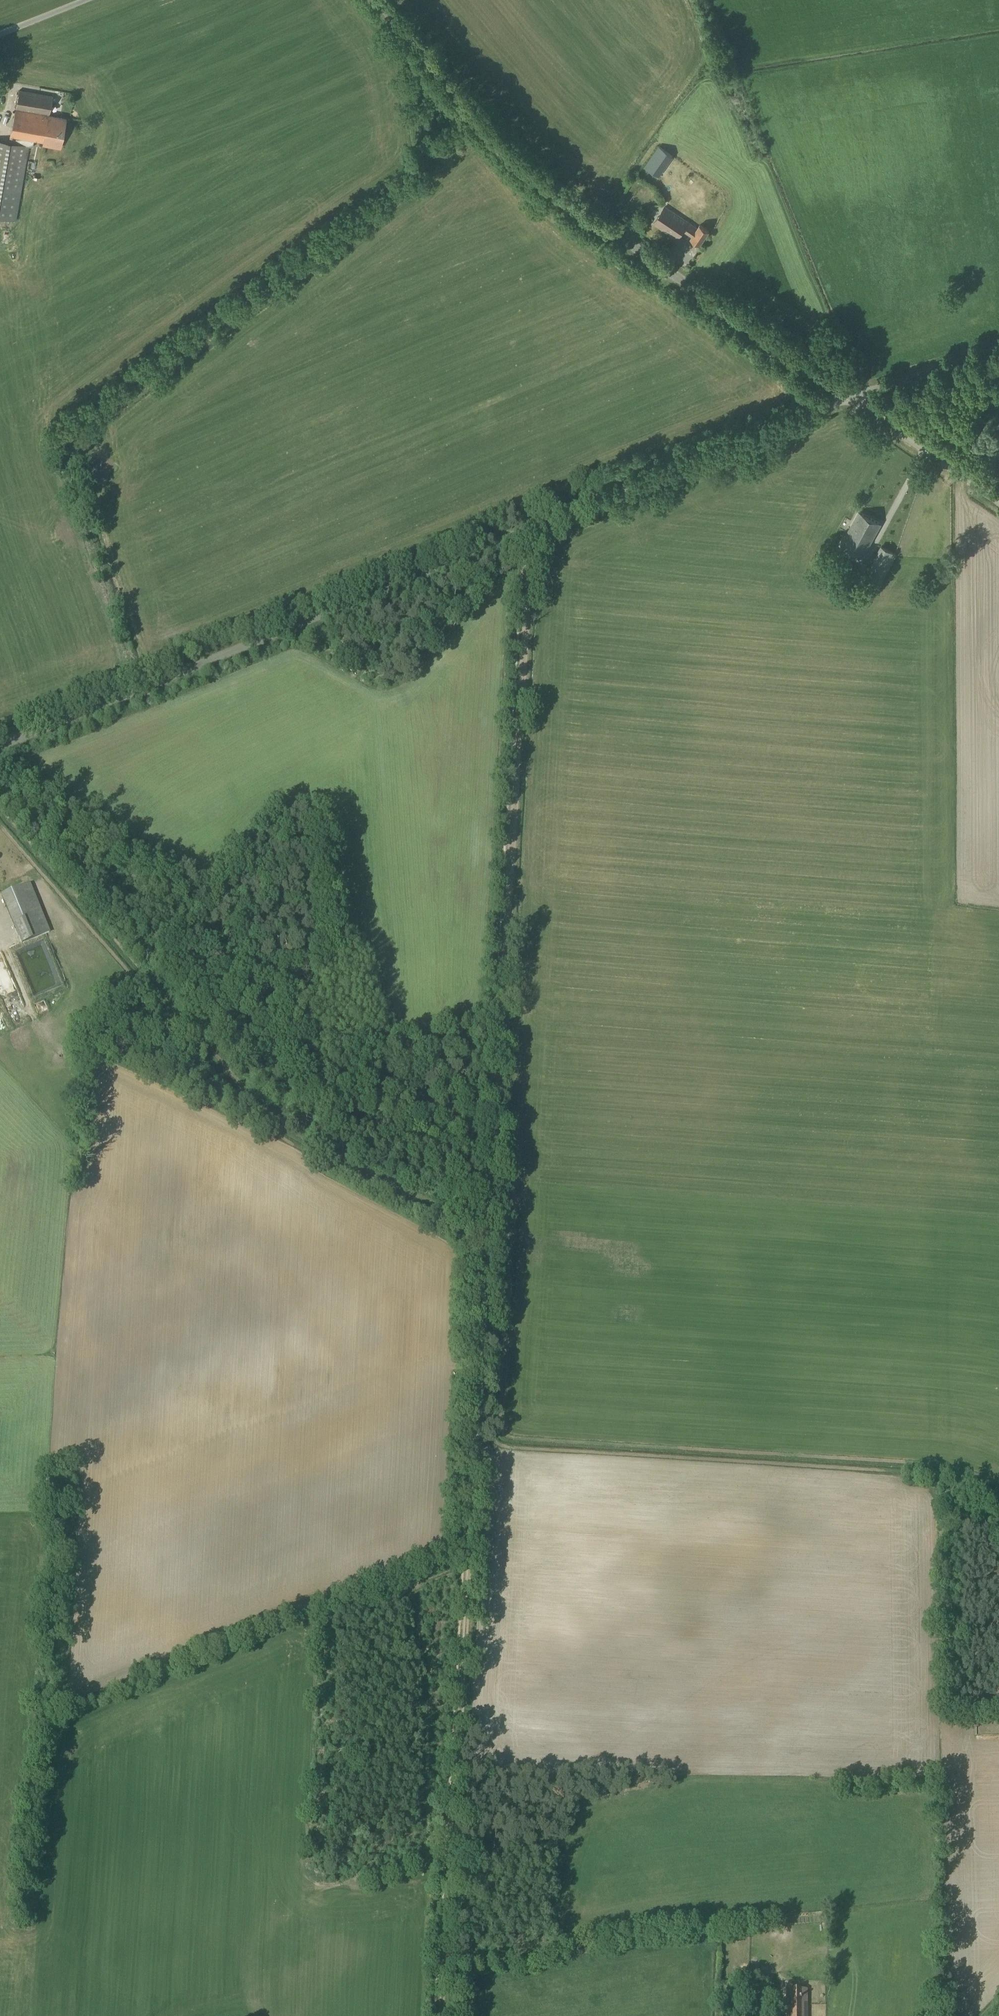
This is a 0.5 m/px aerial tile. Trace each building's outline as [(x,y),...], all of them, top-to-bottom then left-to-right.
[(67,118),(54,115),(49,115),(50,111),(52,97),(19,91),(9,143),(0,141),(0,219),(16,222),(29,146),(33,147),(33,142),(42,143),(43,143),(42,146),(61,149),(67,118)] [(661,186),(677,154),(665,149),(650,180),(661,186)] [(697,229),(665,207),(653,225),(676,240),(683,230),(691,237),(690,239),(699,246),(709,232),(700,225),(697,229)] [(863,555),(880,524),(859,512),(842,544),(863,555)] [(895,554),(881,547),(865,575),(879,582),(895,554)] [(21,945),(50,932),(30,882),(1,895),(21,945)] [(50,944),(23,951),(25,960),(52,953),(50,944)] [(51,1000),(51,986),(33,987),(34,1001),(51,1000)] [(807,1990),(786,1990),(786,2015),(808,2015),(807,1990)] [(757,1997),(750,1996),(748,2015),(751,2015),(756,2015),(757,1997)]
